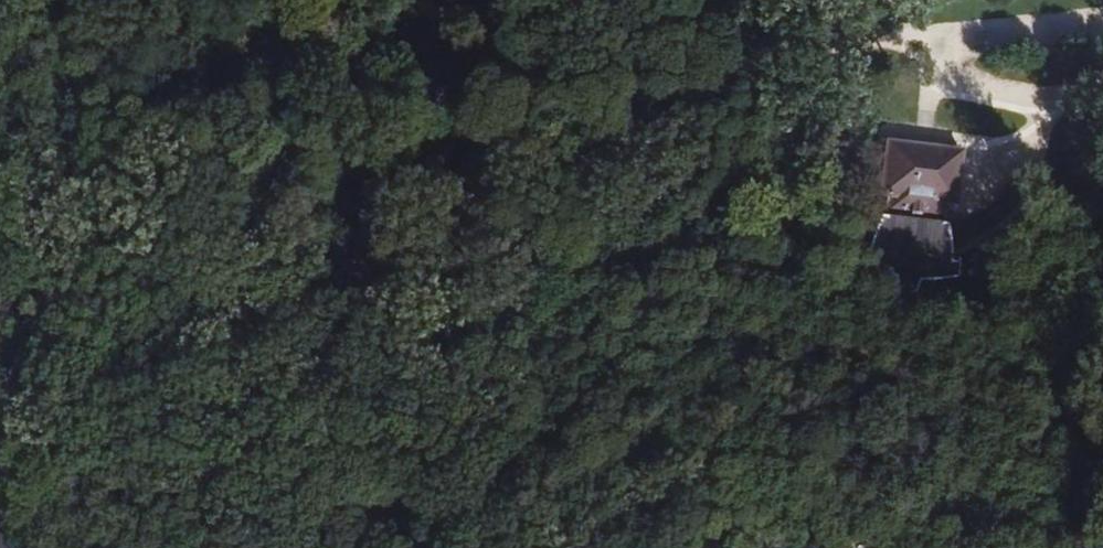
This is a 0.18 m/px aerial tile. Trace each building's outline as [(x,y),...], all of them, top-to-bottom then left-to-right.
[(917,146),(884,142),(878,197),(887,197),(884,217),(881,216),(872,238),(866,259),(865,269),(886,276),(894,278),(895,292),(915,294),(919,281),(937,281),(958,278),(959,259),(957,259),(957,262),(952,262),(951,249),(949,230),(947,224),(943,224),(945,205),(954,205),(961,151),(917,146)]
